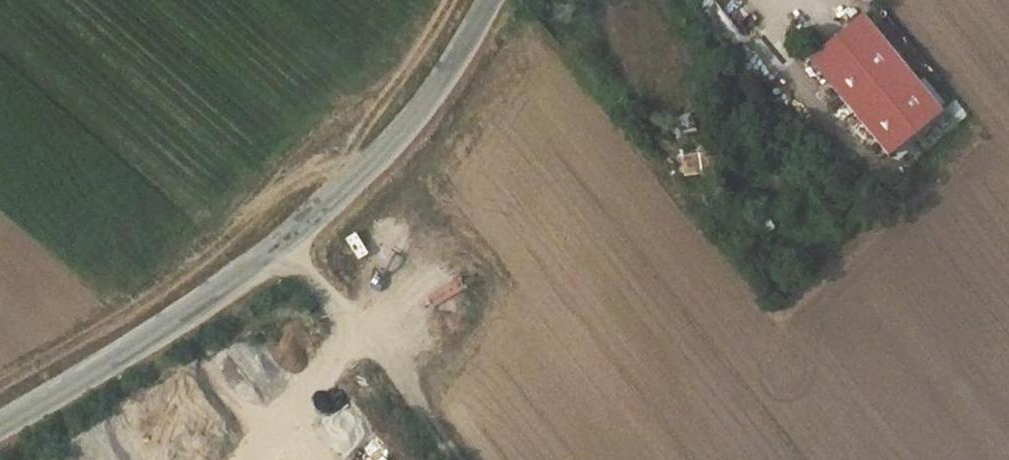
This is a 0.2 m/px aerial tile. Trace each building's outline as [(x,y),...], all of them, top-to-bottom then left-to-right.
[(741,35),(713,0),(696,0),(691,4),(725,47),(741,35)] [(938,114),(861,16),(808,57),(847,106),(886,156),(938,114)]
